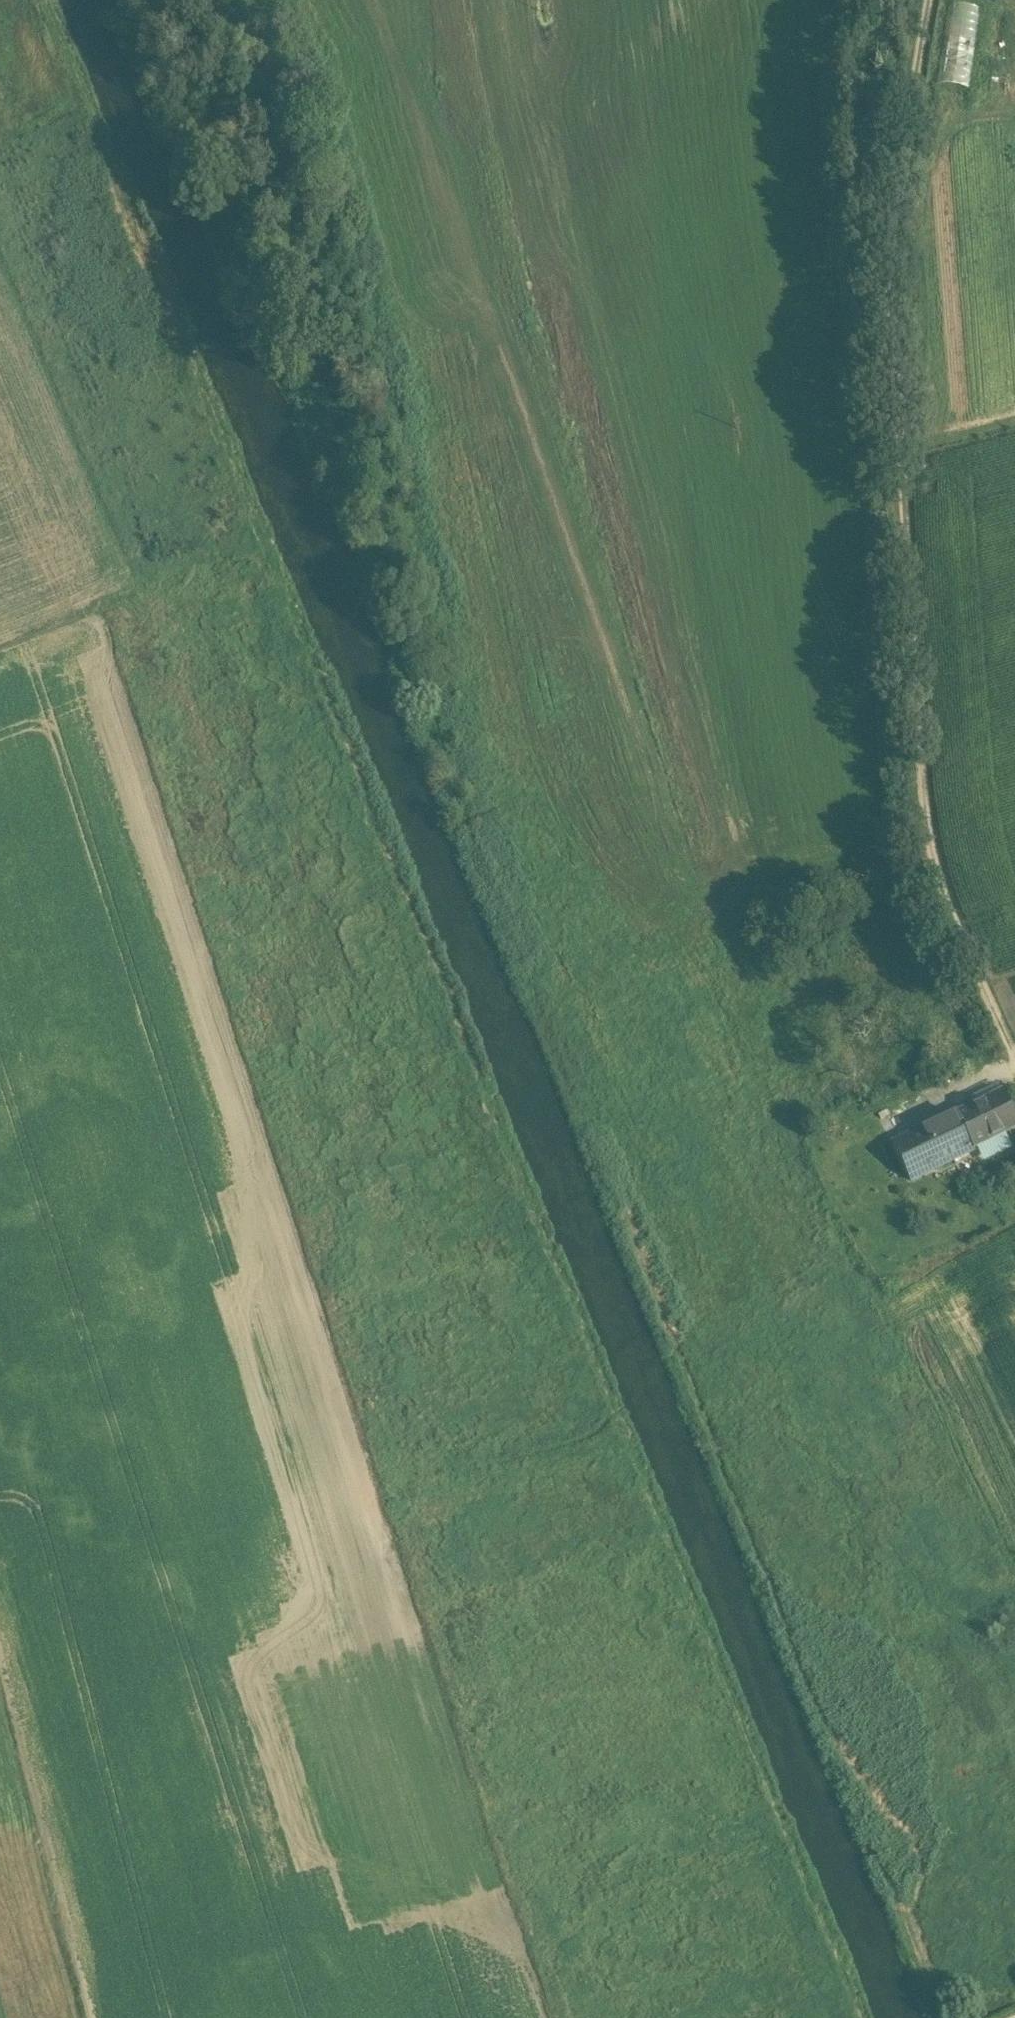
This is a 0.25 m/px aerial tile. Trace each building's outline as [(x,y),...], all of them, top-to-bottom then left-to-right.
[(936,83),(967,88),(981,8),(950,2),(936,83)] [(956,1116),(974,1151),(1014,1131),(1014,1117),(1003,1093),(956,1116)] [(956,1116),(892,1147),(910,1182),(974,1151),(956,1116)]
